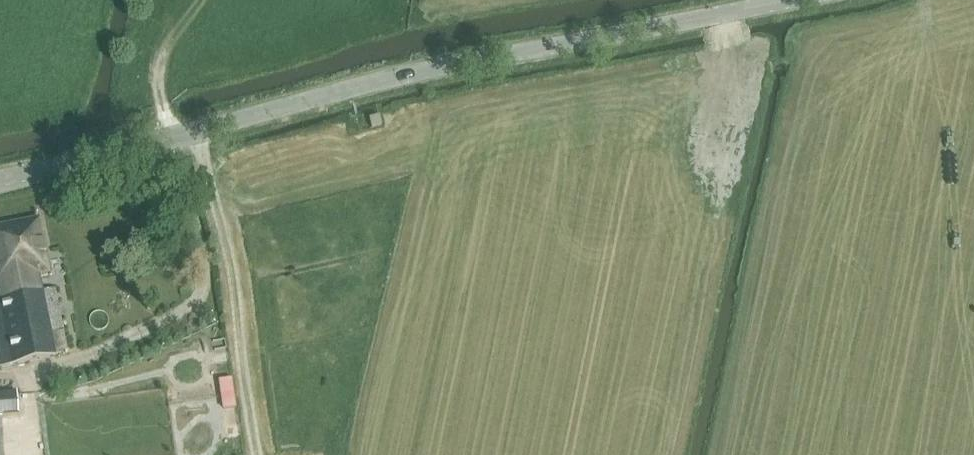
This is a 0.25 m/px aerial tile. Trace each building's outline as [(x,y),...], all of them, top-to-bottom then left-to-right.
[(380,116),(369,119),(372,129),(383,126),(380,116)] [(56,352),(69,349),(64,329),(53,332),(41,278),(52,275),(39,216),(0,224),(0,306),(13,365),(57,355),(56,352)] [(218,381),(222,410),(237,408),(233,379),(218,381)] [(20,413),(19,392),(0,393),(0,414),(20,413)]
